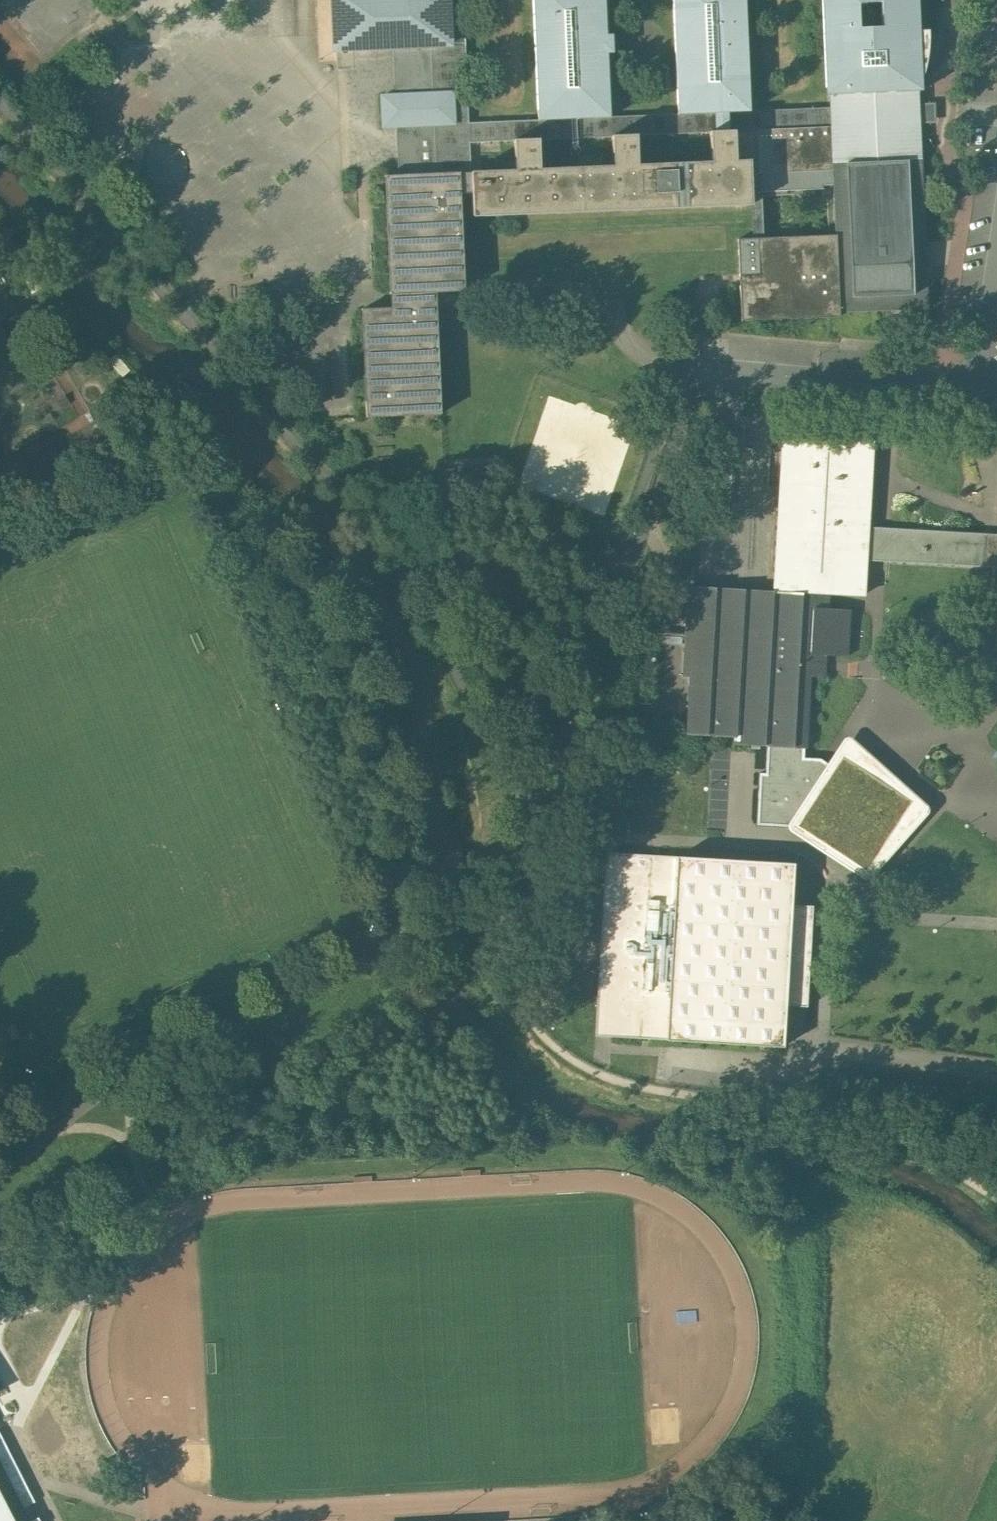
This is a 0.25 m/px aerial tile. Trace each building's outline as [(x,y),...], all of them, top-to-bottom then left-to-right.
[(394,49),(464,46),(463,0),(331,0),(333,51),(394,49)] [(366,417),(441,414),(436,294),(465,293),(461,194),(471,194),(472,217),(762,204),(762,192),(823,190),(823,186),(833,185),(835,235),(738,239),(739,273),(741,321),(839,317),(839,313),(929,309),(920,123),(925,123),(925,109),(924,103),(919,103),(919,92),(919,91),(922,91),(922,78),(923,78),(925,70),(928,51),(929,30),(920,30),(918,0),(824,0),(827,92),(832,92),(832,110),(748,113),(744,0),(675,0),(680,114),(610,117),(607,53),(614,52),(613,33),(606,34),(605,0),(534,0),(539,122),(467,125),(464,46),(394,49),(396,95),(381,96),(383,127),(396,127),(396,135),(398,175),(384,176),(390,308),(362,309),(366,417)] [(871,440),(782,435),(773,590),(687,586),(681,674),(689,674),(685,733),(732,735),(733,743),(805,747),(809,675),(823,676),(823,654),(847,654),(849,609),(828,608),(828,592),(863,594),(865,559),(976,564),(977,531),(867,525),(871,440)] [(746,574),(722,573),(721,585),(746,586),(746,574)] [(793,862),(604,852),(594,1035),(783,1046),(784,1005),(807,1005),(812,904),(791,904),(793,862)] [(20,1038),(13,1024),(3,1028),(10,1042),(20,1038)] [(22,1348),(19,1343),(35,1335),(20,1305),(0,1316),(0,1359),(22,1348)] [(0,1501),(0,1520),(10,1520),(0,1501)]
